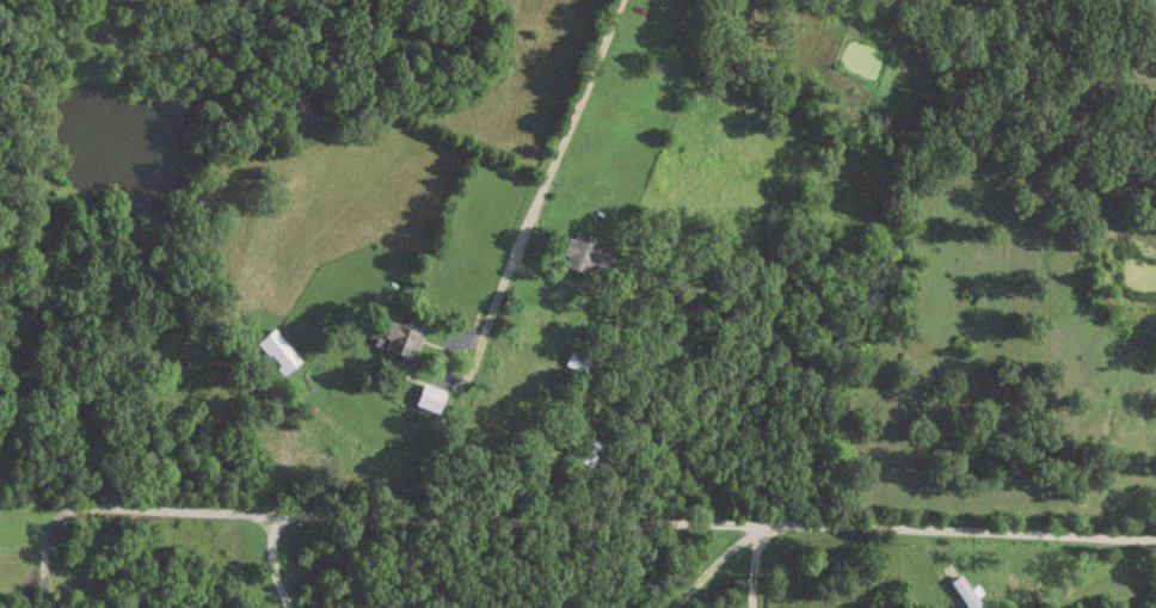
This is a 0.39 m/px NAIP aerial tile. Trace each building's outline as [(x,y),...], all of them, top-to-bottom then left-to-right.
[(557,265),(582,274),(586,263),(602,269),(611,246),(570,231),(557,265)] [(407,359),(422,320),(397,310),(392,323),(382,319),(372,346),(407,359)] [(284,374),(299,359),(270,328),(255,343),(284,374)] [(580,369),(582,362),(565,357),(563,364),(580,369)] [(413,404),(435,412),(442,391),(419,384),(413,404)] [(581,466),(586,469),(597,443),(577,434),(561,472),(576,479),(581,466)]
